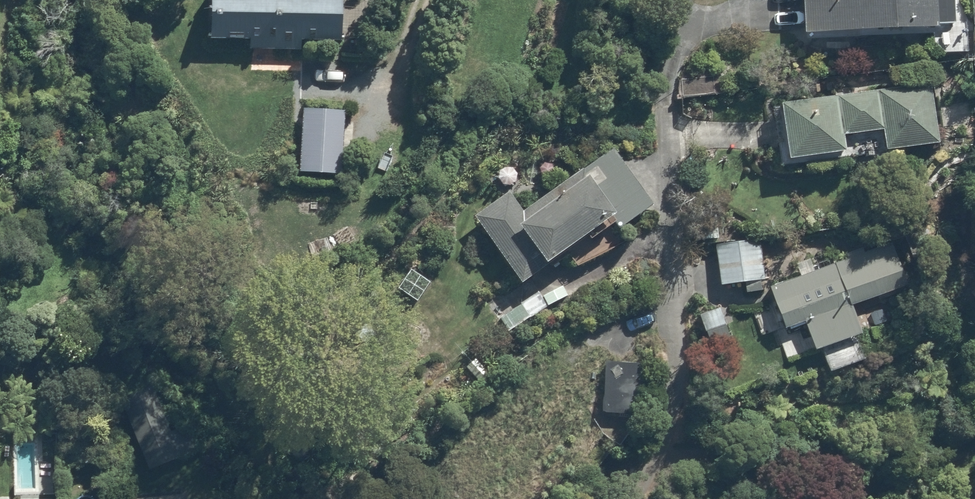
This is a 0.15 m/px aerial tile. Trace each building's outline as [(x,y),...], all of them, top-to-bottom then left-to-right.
[(340,45),(341,0),(209,0),(209,43),(229,43),(229,40),(242,40),(242,43),(250,43),(250,52),(301,52),(301,45),(340,45)] [(804,37),(936,31),(936,23),(955,23),(954,0),(803,0),(804,37)] [(941,145),(931,84),(780,105),(789,162),(844,154),(843,139),(882,132),(885,152),(941,145)] [(344,112),(303,111),(300,175),(341,177),(344,112)] [(511,194),(475,219),(521,287),(586,239),(590,244),(616,225),(620,230),(654,206),(613,149),(523,212),(511,194)] [(760,241),(716,246),(720,287),(746,285),(747,294),(765,292),(760,241)] [(848,260),(771,289),(787,333),(805,325),(816,352),(863,334),(853,308),(911,286),(894,243),(865,254),(863,250),(847,256),(848,260)] [(540,293),(499,318),(509,334),(549,309),(540,293)] [(731,343),(719,311),(696,319),(706,352),(731,343)] [(121,400),(151,473),(183,460),(153,387),(121,400)]
